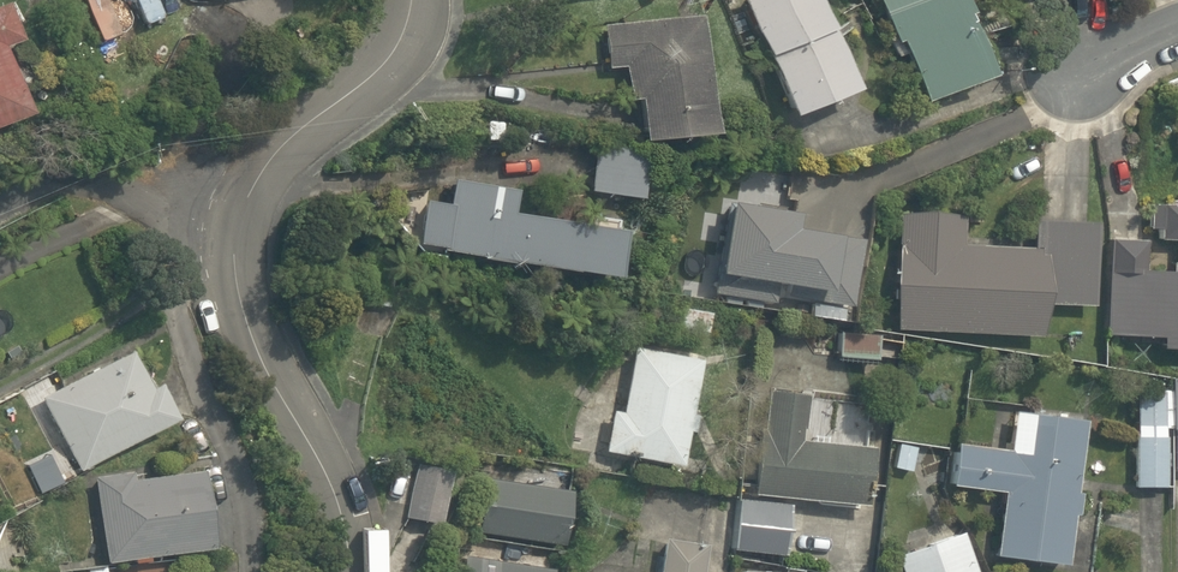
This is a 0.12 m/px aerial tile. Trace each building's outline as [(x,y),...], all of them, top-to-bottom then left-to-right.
[(96,47),(123,38),(111,0),(81,0),(96,47)] [(829,0),(769,0),(749,9),(806,128),(874,95),(829,0)] [(1008,81),(974,0),(881,0),(928,114),(1008,81)] [(45,121),(16,53),(29,47),(10,2),(0,6),(0,140),(45,121)] [(711,24),(607,32),(616,76),(632,73),(638,107),(648,106),(658,157),(732,144),(711,24)] [(658,157),(599,150),(593,195),(652,202),(658,157)] [(531,195),(459,183),(455,206),(437,203),(430,248),(636,284),(644,238),(527,218),(531,195)] [(858,310),(870,213),(795,204),(793,215),(739,208),(730,282),(832,295),(831,307),(858,310)] [(1038,250),(968,247),(969,222),(909,219),(904,333),(1055,340),(1057,307),(1102,309),(1106,228),(1039,225),(1038,250)] [(1151,272),(1151,243),(1114,242),(1114,340),(1168,340),(1168,360),(1177,360),(1177,272),(1151,272)] [(716,366),(638,355),(628,416),(616,414),(609,457),(700,471),(716,366)] [(161,397),(144,358),(49,400),(82,475),(192,426),(176,391),(161,397)] [(1139,387),(1139,489),(1177,489),(1177,471),(1177,387),(1139,387)] [(816,398),(771,395),(763,498),(877,507),(881,453),(812,447),(816,398)] [(1091,427),(1016,420),(1013,453),(962,448),(957,495),(1009,500),(1003,559),(1078,566),(1091,427)] [(451,531),(462,476),(417,467),(407,522),(451,531)] [(145,476),(98,482),(110,569),(229,552),(218,478),(147,488),(145,476)] [(583,490),(490,478),(481,544),(574,555),(583,490)] [(792,507),(740,501),(734,557),(785,563),(792,507)] [(971,534),(897,563),(901,571),(986,571),(971,534)] [(626,541),(622,570),(599,567),(598,571),(704,571),(707,552),(626,541)] [(478,561),(477,571),(543,571),(478,561)]
